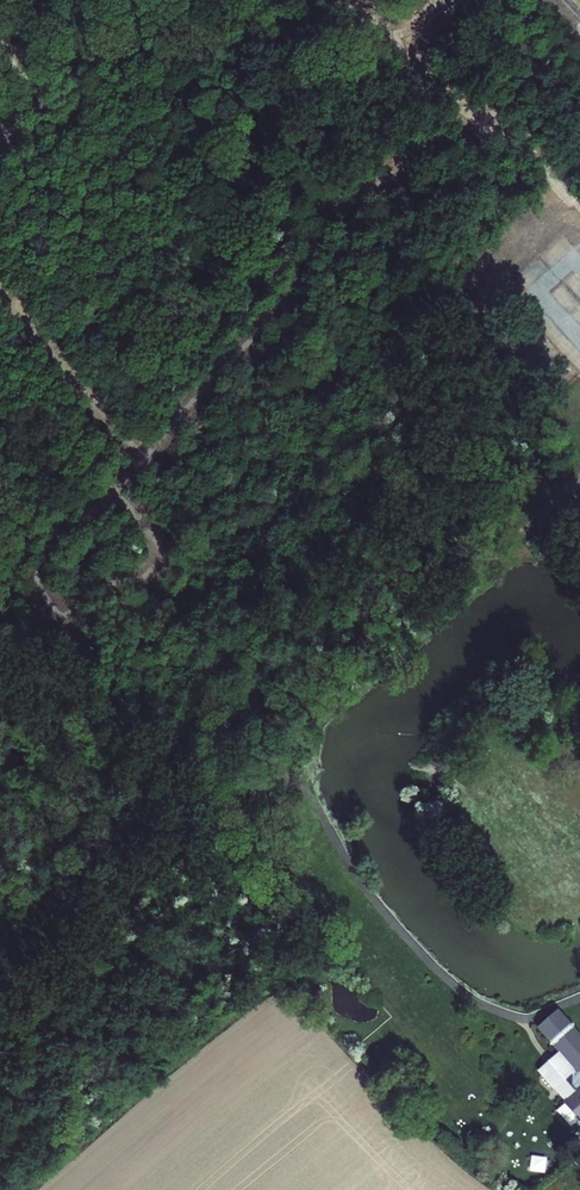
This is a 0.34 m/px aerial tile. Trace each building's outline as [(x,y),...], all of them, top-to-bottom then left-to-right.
[(542,1021),(563,1045),(541,1064),(570,1097),(568,1098),(579,1112),(579,1027),(561,1005),(542,1021)] [(568,1098),(559,1106),(573,1122),(579,1116),(579,1112),(568,1098)] [(536,1155),(533,1169),(546,1172),(549,1158),(536,1155)]
